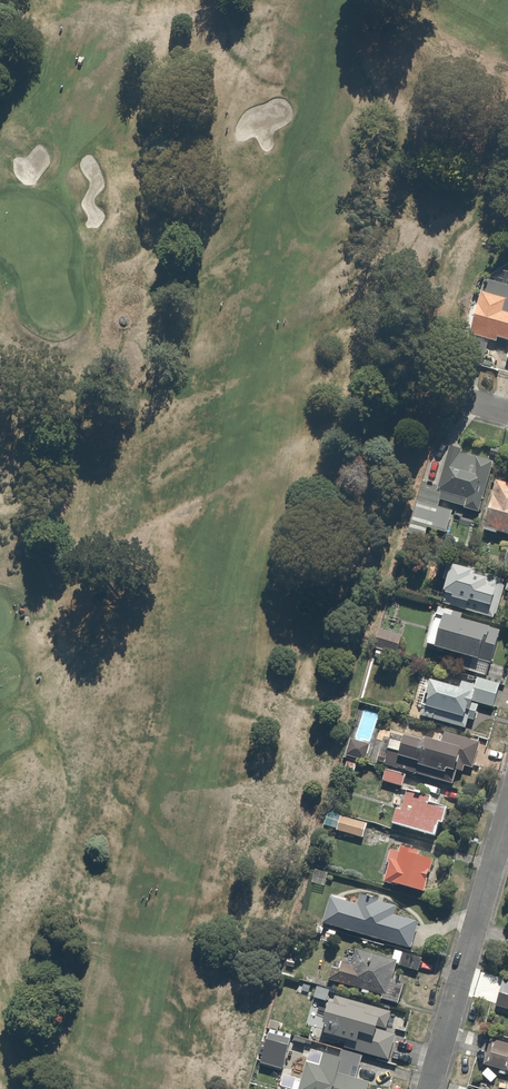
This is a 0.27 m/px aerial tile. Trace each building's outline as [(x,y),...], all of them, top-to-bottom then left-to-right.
[(507,339),(507,288),(477,279),(453,358),(480,366),(488,339),(493,341),(494,335),(507,339)] [(406,521),(441,531),(449,504),(476,512),(492,458),(447,445),(435,487),(417,482),(406,521)] [(488,483),(476,525),(507,534),(507,489),(488,483)] [(441,561),(432,592),(443,595),(440,604),(490,618),(501,579),(441,561)] [(393,654),(403,620),(397,618),(402,603),(389,599),(381,626),(372,624),(366,645),(393,654)] [(459,617),(461,612),(432,603),(419,643),(486,664),(497,629),(459,617)] [(471,681),(449,674),(446,683),(420,674),(410,704),(417,706),(415,713),(460,729),(464,718),(468,719),(474,700),(492,706),(500,683),(473,674),(471,681)] [(447,787),(453,769),(458,771),(460,766),(468,768),(477,741),(436,728),(432,741),(417,736),(416,740),(388,731),(377,764),(382,765),(403,772),(447,787)] [(371,744),(350,735),(342,753),(363,762),(371,744)] [(399,784),(403,772),(382,765),(377,780),(398,787),(399,784)] [(428,793),(399,784),(398,787),(387,821),(436,836),(445,808),(426,802),(428,793)] [(331,835),(342,839),(345,832),(361,838),(366,823),(339,814),(331,835)] [(434,850),(391,838),(379,879),(423,891),(434,850)] [(326,869),(313,864),(307,881),(321,885),(326,869)] [(397,911),(398,906),(358,894),(356,902),(325,893),(317,919),(409,948),(419,918),(397,911)] [(389,960),(347,947),(342,962),(328,958),(321,980),(391,1002),(398,980),(384,976),(389,960)] [(420,956),(396,948),(391,961),(415,970),(420,956)] [(389,1010),(325,990),(313,1029),(344,1038),(341,1049),(358,1054),(386,1063),(395,1031),(384,1028),(389,1010)] [(279,1069),(291,1032),(265,1024),(254,1061),(279,1069)] [(486,1038),(480,1064),(504,1070),(507,1054),(507,1043),(486,1038)] [(358,1054),(341,1049),(320,1042),(313,1065),(300,1061),(296,1075),(287,1072),(281,1088),(363,1088),(367,1079),(352,1074),(358,1054)]
